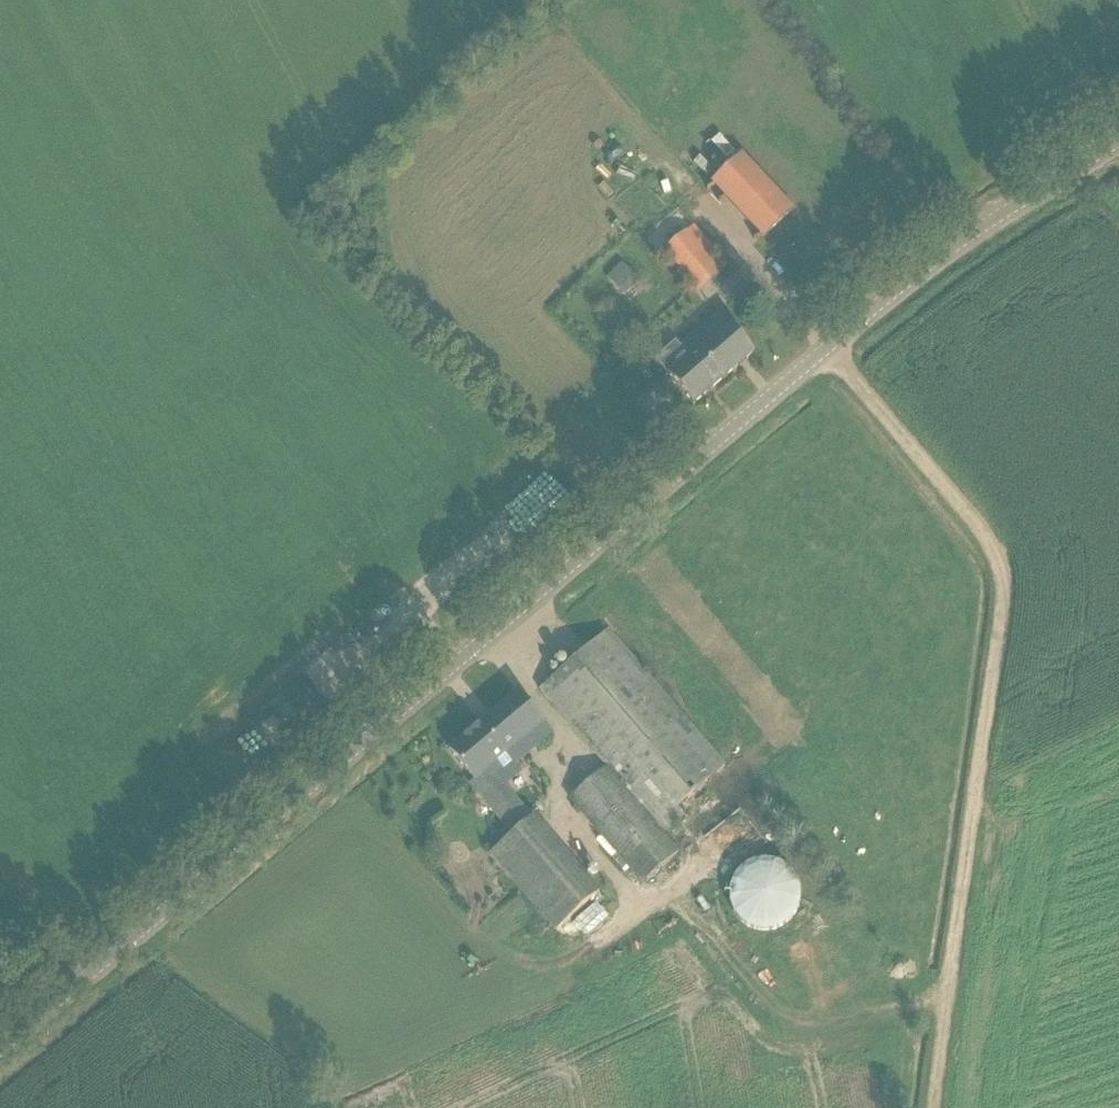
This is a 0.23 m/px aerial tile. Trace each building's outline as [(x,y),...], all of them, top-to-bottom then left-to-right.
[(741,159),(712,186),(749,226),(762,239),(791,212),(778,198),(741,159)] [(622,264),(606,278),(624,297),(639,283),(622,264)] [(678,346),(658,362),(668,374),(667,375),(693,405),(754,352),(718,311),(678,346)] [(539,691),(554,707),(606,768),(570,800),(642,883),(678,852),(662,833),(685,814),(678,806),(724,766),(607,632),(539,691)] [(449,750),(464,767),(475,781),(472,784),(510,828),(502,835),(508,842),(493,855),(558,930),(601,892),(536,817),(533,820),(499,781),(553,733),(532,710),(518,693),(449,750)] [(728,885),(726,893),(728,908),(733,918),(740,924),(748,929),(758,931),(770,931),(779,930),(790,923),(798,913),(802,901),(801,889),(798,879),(793,870),(785,864),(777,860),(770,859),(760,860),(746,863),(738,867),(732,875),(728,885)]
